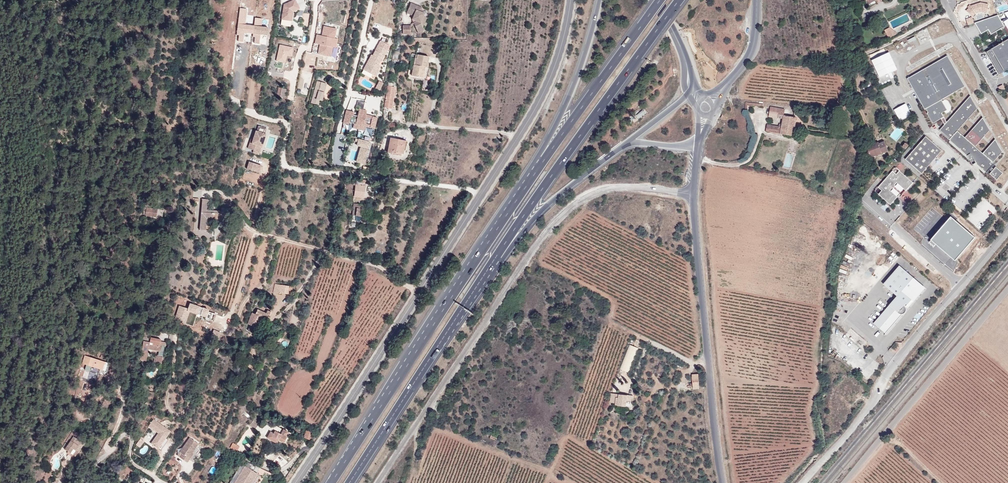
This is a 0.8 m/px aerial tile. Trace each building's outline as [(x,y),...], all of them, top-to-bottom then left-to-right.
[(295,0),(292,0),(283,4),(281,19),(292,21),(293,12),(299,9),(295,0)] [(411,0),(408,0),(404,9),(412,11),(410,15),(413,16),(411,18),(413,23),(416,29),(422,26),(420,22),(418,18),(420,13),(422,9),(418,8),(419,3),(411,0)] [(980,14),(990,10),(986,1),(968,9),(973,20),(981,16),(980,14)] [(269,28),(246,25),(248,9),(240,8),(237,35),(239,35),(239,41),(244,42),(245,34),(255,35),(254,43),(261,44),(262,37),(268,37),(269,28)] [(977,23),(981,34),(990,30),(991,34),(1005,28),(999,14),(977,23)] [(254,25),(262,26),(263,18),(255,18),(254,25)] [(409,22),(400,22),(400,31),(408,31),(408,25),(409,22)] [(334,37),(336,28),(323,25),(321,35),(316,34),(314,44),(319,45),(317,54),(331,56),(333,47),(336,48),(337,38),(334,37)] [(913,38),(912,34),(903,39),(905,43),(913,38)] [(987,52),(1000,74),(1007,70),(1007,40),(987,52)] [(286,63),(288,56),(292,57),(294,47),(280,44),(276,61),(286,63)] [(396,53),(395,58),(392,57),(389,74),(394,75),(399,48),(393,47),(392,52),(396,53)] [(380,64),(388,55),(380,49),(373,57),(372,56),(368,61),(370,62),(368,65),(366,64),(362,70),(370,76),(374,70),(376,72),(379,69),(377,67),(380,64)] [(414,55),(412,54),(409,72),(421,74),(423,64),(425,65),(427,53),(415,51),(414,55)] [(961,84),(944,52),(938,55),(903,74),(930,122),(935,119),(941,128),(946,122),(941,114),(940,111),(943,108),(937,98),(961,84)] [(895,74),(887,60),(873,68),(881,81),(895,74)] [(319,77),(316,76),(314,86),(317,87),(318,82),(324,84),(325,79),(319,77)] [(317,87),(314,95),(319,96),(320,96),(324,84),(318,82),(317,87)] [(966,136),(958,130),(968,118),(978,106),(970,94),(946,122),(941,128),(940,130),(950,139),(949,140),(969,155),(975,164),(978,162),(990,172),(993,169),(994,170),(992,173),(1000,179),(1006,172),(999,165),(996,168),(995,167),(998,163),(996,161),(1005,150),(997,137),(991,144),(985,152),(977,145),(983,137),(991,128),(983,115),(975,125),(966,136)] [(911,115),(905,103),(894,109),(900,120),(911,115)] [(777,118),(777,116),(778,113),(780,113),(780,114),(783,114),(784,109),(770,107),(769,116),(777,118)] [(374,128),(377,117),(366,114),(367,110),(358,108),(357,116),(353,115),(354,111),(346,109),(342,123),(349,125),(350,123),(353,123),(353,128),(364,131),(365,126),(374,128)] [(780,113),(778,113),(777,116),(782,117),(781,123),(777,123),(777,125),(766,123),(765,129),(792,134),(795,117),(783,114),(780,114),(780,113)] [(258,155),(267,128),(258,126),(256,131),(255,130),(251,143),(249,143),(247,149),(253,151),(252,153),(258,155)] [(407,137),(390,133),(387,149),(397,151),(397,148),(404,150),(407,137)] [(906,161),(923,175),(943,151),(926,137),(906,161)] [(359,139),(357,146),(360,147),(356,163),(366,165),(372,143),(359,139)] [(869,149),(866,150),(870,158),(888,152),(884,141),(879,142),(879,141),(867,145),(869,149)] [(259,173),(261,165),(248,161),(246,169),(259,173)] [(897,170),(875,195),(892,208),(899,200),(901,201),(915,185),(897,170)] [(364,195),(366,176),(354,175),(353,186),(355,187),(353,194),(364,195)] [(210,195),(201,194),(199,226),(207,227),(208,216),(221,217),(221,220),(227,221),(229,205),(222,205),(222,208),(209,207),(210,195)] [(362,200),(352,199),(351,206),(354,206),(353,214),(360,214),(362,200)] [(159,208),(144,208),(144,215),(159,216),(159,208)] [(932,243),(956,264),(978,238),(953,217),(932,243)] [(912,313),(911,312),(910,311),(912,309),(913,310),(918,305),(916,304),(928,290),(903,270),(887,290),(902,301),(879,330),(892,341),(909,320),(910,319),(911,319),(912,317),(912,316),(912,315),(912,313)] [(284,282),(284,284),(277,283),(276,291),(289,293),(290,285),(286,284),(286,282),(284,282)] [(187,308),(179,305),(175,319),(186,323),(189,312),(197,314),(200,307),(189,303),(187,308)] [(255,309),(253,313),(250,312),(245,324),(247,325),(245,330),(250,332),(253,327),(254,327),(259,316),(264,318),(265,314),(268,315),(270,311),(265,309),(264,312),(255,309)] [(215,330),(212,336),(219,339),(222,333),(215,330)] [(152,338),(151,341),(145,340),(140,358),(145,359),(149,348),(158,350),(156,360),(161,361),(165,345),(162,344),(163,341),(152,338)] [(629,373),(639,348),(630,345),(621,369),(629,373)] [(104,366),(107,358),(84,351),(81,359),(104,366)] [(634,396),(622,396),(622,406),(634,406),(634,396)] [(96,408),(103,411),(108,401),(103,399),(102,402),(100,401),(96,408)] [(113,403),(108,401),(103,411),(107,414),(113,403)] [(247,422),(253,426),(258,419),(259,417),(253,414),(247,422)] [(170,431),(155,418),(148,427),(158,433),(151,443),(159,449),(170,431)] [(276,425),(274,429),(272,428),(270,432),(268,430),(264,437),(274,442),(276,438),(280,440),(283,434),(281,433),(283,429),(276,425)] [(76,430),(71,426),(63,438),(66,440),(62,446),(73,453),(82,440),(73,434),(76,430)] [(309,433),(303,430),(301,436),(307,438),(309,433)] [(196,441),(187,434),(177,449),(180,451),(177,454),(185,459),(189,453),(190,454),(192,450),(190,449),(196,441)] [(238,443),(230,439),(228,444),(235,448),(238,443)] [(258,463),(250,459),(247,465),(254,470),(258,463)] [(242,462),(231,480),(235,482),(246,482),(254,470),(242,462)]
